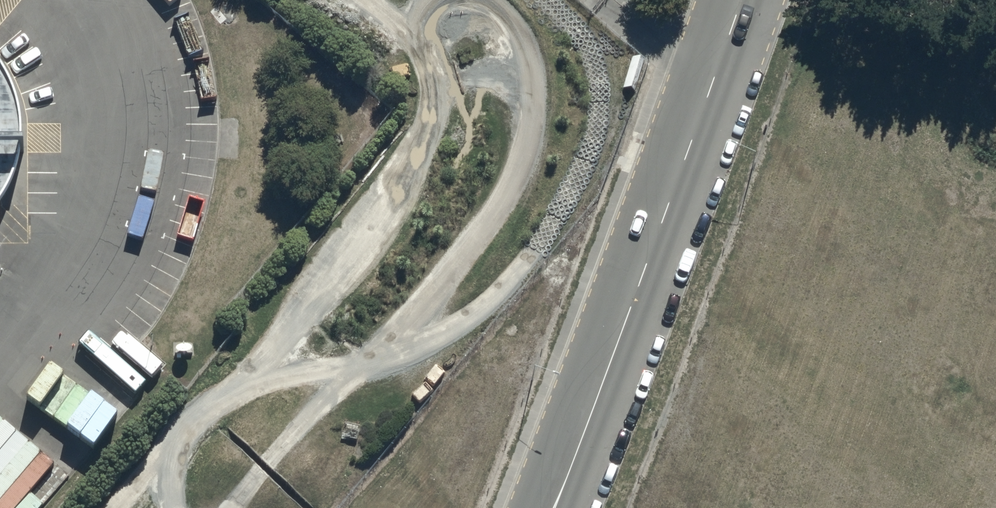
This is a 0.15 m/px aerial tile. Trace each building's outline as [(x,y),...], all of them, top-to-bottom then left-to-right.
[(14,193),(22,164),(22,120),(14,96),(3,76),(0,73),(0,215),(14,193)]
